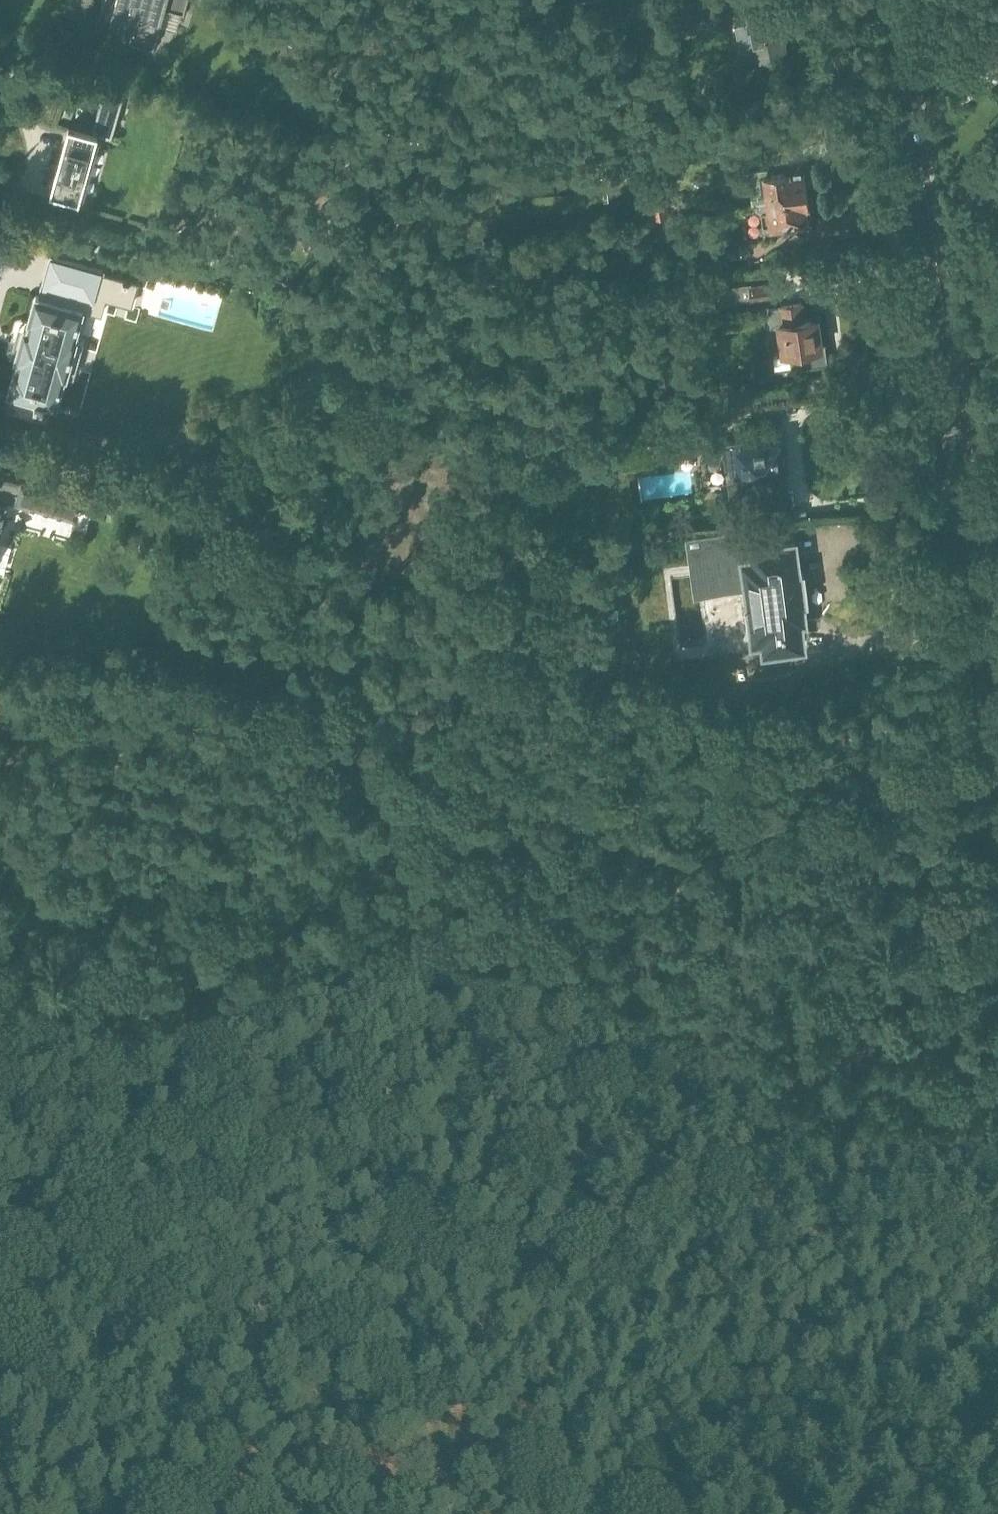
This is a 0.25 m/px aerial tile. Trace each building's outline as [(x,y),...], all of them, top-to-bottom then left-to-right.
[(108,0),(104,0),(98,20),(132,30),(129,41),(154,49),(165,8),(184,14),(188,0),(108,0)] [(728,28),(723,3),(738,0),(681,0),(676,1),(683,37),(728,28)] [(786,54),(775,0),(774,0),(746,6),(749,21),(734,24),(742,60),(757,57),(757,60),(786,54)] [(113,137),(126,90),(106,84),(93,130),(70,124),(51,192),(81,200),(99,134),(113,137)] [(771,167),(748,170),(752,195),(753,202),(755,202),(808,195),(804,169),(772,174),(771,167)] [(652,220),(669,217),(665,194),(651,197),(650,195),(641,196),(643,205),(649,204),(652,220)] [(811,225),(811,223),(808,195),(755,202),(756,209),(761,212),(763,228),(771,226),(771,227),(796,223),(796,226),(797,227),(798,229),(799,231),(800,232),(802,232),(805,232),(807,232),(808,231),(809,230),(811,228),(811,227),(811,225)] [(77,333),(82,334),(87,314),(83,313),(84,308),(83,308),(86,298),(95,300),(103,270),(52,256),(44,282),(46,283),(42,296),(37,295),(30,319),(32,319),(29,329),(25,328),(17,358),(21,359),(18,368),(17,367),(10,391),(57,404),(65,374),(77,333)] [(751,287),(751,283),(719,288),(721,304),(774,296),(773,284),(751,287)] [(783,352),(802,350),(805,367),(828,364),(823,329),(818,330),(817,319),(804,321),(801,304),(781,307),(781,308),(769,310),(772,327),(780,325),(781,337),(780,337),(782,351),(783,350),(783,352)] [(810,377),(812,392),(833,389),(831,375),(810,377)] [(645,418),(647,432),(661,430),(659,416),(645,418)] [(740,447),(739,440),(725,442),(726,449),(728,464),(730,463),(732,478),(728,479),(731,501),(746,498),(745,488),(764,485),(783,483),(782,473),(783,473),(779,442),(770,443),(770,442),(750,444),(751,446),(740,447)] [(85,496),(22,479),(21,480),(9,477),(5,477),(2,478),(0,480),(0,528),(2,521),(1,520),(1,518),(5,517),(7,507),(5,504),(6,501),(6,499),(16,502),(15,503),(46,511),(78,520),(85,496)] [(693,562),(671,565),(674,587),(672,596),(671,605),(673,614),(675,622),(679,631),(682,653),(724,647),(724,643),(757,639),(756,632),(765,631),(766,641),(801,637),(798,613),(802,612),(800,596),(799,587),(795,587),(788,588),(787,584),(786,575),(795,574),(797,574),(795,554),(793,543),(754,548),(755,557),(746,558),(743,537),(690,544),(693,562)]
